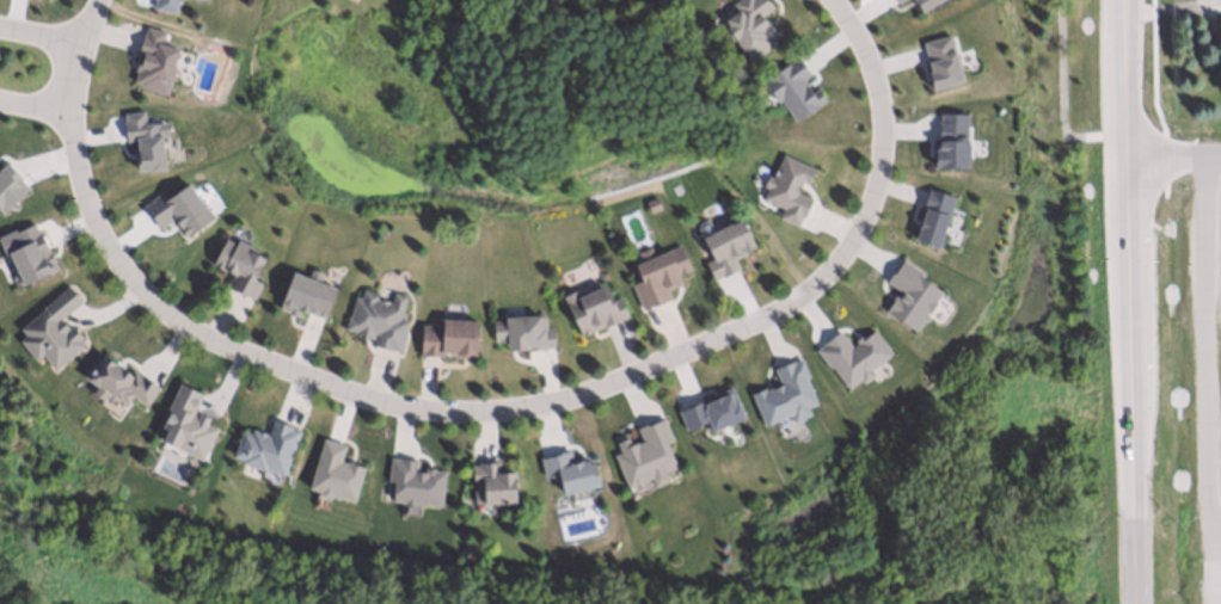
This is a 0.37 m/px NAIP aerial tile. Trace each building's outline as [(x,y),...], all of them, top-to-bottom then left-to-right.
[(153,6),(154,0),(175,0),(173,10),(153,6)] [(732,1),(734,0),(772,0),(774,4),(763,12),(771,24),(775,20),(783,31),(775,36),(778,39),(751,58),(735,36),(732,37),(724,26),(729,23),(723,14),(736,6),(732,1)] [(920,10),(913,0),(935,0),(920,10)] [(145,26),(161,31),(158,43),(173,48),(168,64),(172,66),(164,92),(137,84),(137,81),(133,80),(135,69),(134,68),(135,62),(139,63),(142,54),(135,51),(141,35),(142,35),(145,26)] [(928,85),(922,58),(926,58),(921,38),(949,31),(961,76),(928,85)] [(793,123),(827,102),(818,88),(812,92),(804,80),(811,76),(800,58),(765,80),(793,123)] [(122,111),(141,109),(143,122),(165,119),(167,132),(159,134),(162,167),(147,168),(147,167),(135,168),(131,148),(134,148),(134,137),(123,138),(122,119),(123,119),(122,111)] [(931,162),(932,136),(937,136),(938,110),(964,110),(963,164),(931,162)] [(780,156),(812,171),(805,186),(799,184),(797,191),(811,198),(802,220),(799,218),(794,228),(778,220),(781,211),(760,201),(765,190),(761,187),(766,178),(771,180),(780,156)] [(32,188),(7,163),(0,170),(0,209),(4,214),(32,188)] [(687,180),(701,172),(707,183),(692,191),(687,180)] [(141,203),(158,191),(161,197),(186,180),(203,204),(204,204),(211,215),(184,234),(171,216),(157,226),(141,203)] [(912,235),(922,207),(919,205),(926,185),(952,195),(941,228),(944,229),(939,245),(934,244),(933,245),(927,244),(928,241),(912,235)] [(643,202),(652,198),(657,209),(646,212),(643,202)] [(22,281),(5,246),(18,241),(12,228),(31,220),(36,228),(37,228),(47,248),(49,248),(53,257),(50,257),(54,265),(22,281)] [(737,221),(742,230),(743,229),(747,235),(746,236),(750,245),(748,246),(749,246),(743,249),(743,248),(742,249),(740,246),(736,248),(736,249),(728,253),(735,266),(720,275),(719,273),(711,277),(704,263),(712,258),(701,238),(701,235),(710,230),(712,232),(718,228),(717,227),(720,224),(722,227),(728,223),(729,226),(737,221)] [(223,239),(233,245),(235,240),(250,247),(249,251),(260,257),(250,277),(258,283),(251,297),(241,292),(241,295),(225,285),(231,272),(229,271),(231,269),(225,265),(223,269),(221,267),(221,269),(210,263),(223,239)] [(633,265),(677,246),(686,267),(674,272),(677,281),(663,288),(668,297),(650,304),(650,303),(640,307),(631,283),(639,279),(633,265)] [(883,307),(892,291),(894,292),(897,288),(884,278),(901,255),(919,269),(916,272),(939,288),(912,327),(883,307)] [(277,306),(292,269),(307,275),(311,266),(321,270),(318,278),(335,284),(323,316),(307,309),(306,310),(296,307),(294,314),(286,310),(286,309),(277,306)] [(596,284),(597,288),(603,285),(610,301),(618,297),(625,314),(616,316),(616,319),(601,325),(599,320),(587,325),(589,329),(587,329),(588,331),(581,333),(578,333),(575,322),(573,322),(562,295),(564,294),(564,292),(570,290),(571,291),(573,290),(576,296),(581,295),(579,292),(584,291),(584,292),(589,291),(588,288),(588,285),(594,283),(596,284)] [(54,320),(62,331),(69,326),(78,337),(74,339),(79,345),(53,368),(39,353),(33,358),(18,339),(24,334),(19,327),(43,308),(42,306),(66,285),(78,301),(54,320)] [(374,298),(379,300),(379,298),(386,300),(385,301),(391,302),(393,294),(401,296),(397,318),(403,320),(400,329),(401,329),(397,349),(388,346),(387,347),(372,344),(375,332),(372,331),(369,335),(354,331),(354,329),(344,326),(346,316),(348,316),(354,298),(357,297),(360,298),(362,290),(375,294),(374,298)] [(491,320),(504,320),(504,316),(536,315),(536,316),(542,316),(542,328),(550,328),(551,345),(542,345),(542,347),(524,347),(524,346),(523,346),(521,349),(517,349),(516,347),(514,346),(514,340),(505,341),(505,338),(503,338),(503,339),(492,339),(491,320)] [(473,321),(471,357),(453,356),(453,351),(440,350),(440,355),(418,353),(421,325),(441,326),(441,319),(473,321)] [(814,346),(837,328),(849,343),(854,339),(852,337),(859,331),(861,333),(871,327),(889,349),(867,366),(872,370),(860,380),(857,376),(845,386),(814,346)] [(102,355),(103,356),(105,356),(110,359),(111,363),(117,368),(118,366),(119,368),(122,368),(127,371),(128,374),(130,370),(139,376),(140,375),(155,386),(143,401),(130,392),(124,400),(115,393),(113,394),(106,388),(99,396),(92,390),(98,383),(87,375),(102,355)] [(747,389),(761,384),(762,387),(777,382),(771,365),(790,357),(791,358),(798,356),(805,374),(803,375),(814,400),(804,405),(808,411),(800,414),(802,415),(791,420),(786,412),(761,423),(747,389)] [(178,383),(196,392),(188,409),(204,417),(202,421),(213,427),(200,457),(186,451),(190,445),(177,438),(173,444),(161,438),(167,429),(161,425),(168,408),(167,407),(178,383)] [(675,407),(729,383),(741,414),(706,429),(702,418),(682,425),(675,407)] [(609,451),(616,449),(612,438),(624,434),(626,442),(638,437),(633,425),(659,414),(669,437),(661,439),(673,464),(659,469),(664,479),(652,483),(648,473),(624,485),(609,451)] [(296,430),(281,472),(263,466),(262,468),(240,461),(241,457),(232,454),(240,430),(264,439),(271,419),(289,425),(288,426),(296,430)] [(307,485),(323,436),(344,442),(339,457),(345,458),(345,457),(354,460),(354,461),(363,464),(352,498),(338,493),(338,495),(332,493),(332,492),(331,492),(330,493),(327,495),(320,493),(319,487),(307,485)] [(536,454),(566,446),(569,456),(583,452),(584,460),(589,458),(596,480),(562,489),(556,468),(540,472),(536,454)] [(387,476),(389,455),(397,456),(398,454),(417,456),(416,468),(424,468),(424,464),(434,466),(434,467),(444,468),(441,503),(424,501),(424,503),(417,503),(418,500),(413,500),(413,501),(403,500),(403,499),(392,497),(394,477),(387,476)] [(496,475),(510,475),(511,500),(505,500),(505,501),(501,503),(499,500),(474,503),(473,482),(471,482),(470,464),(478,464),(478,462),(495,461),(496,475)] [(456,551),(462,543),(470,548),(464,556),(456,551)]
